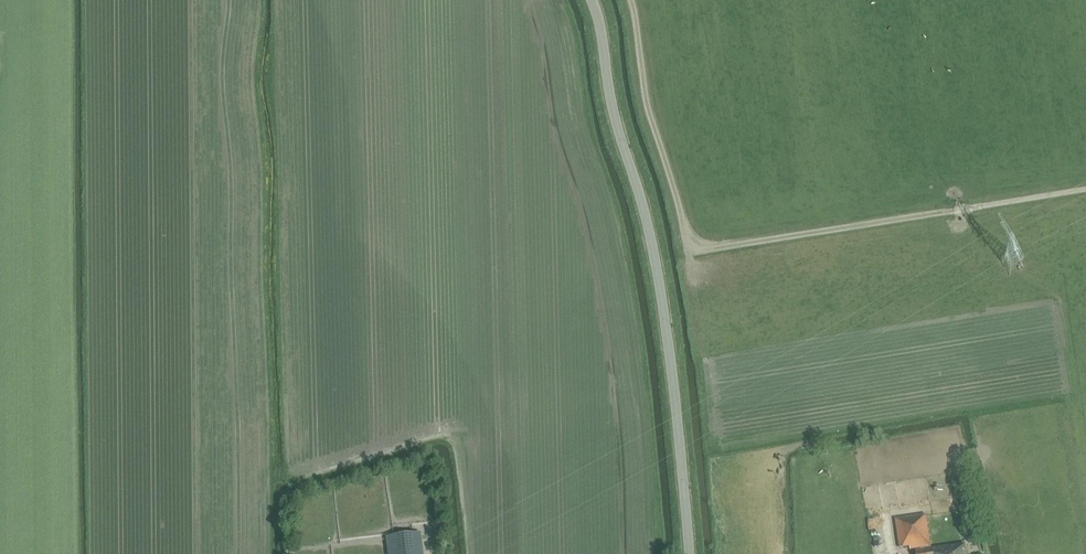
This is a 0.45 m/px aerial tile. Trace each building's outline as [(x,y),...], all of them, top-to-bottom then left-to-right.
[(971,493),(960,494),(961,506),(973,504),(971,493)] [(910,549),(920,548),(920,549),(920,551),(916,552),(916,553),(966,553),(965,545),(930,550),(925,516),(897,520),(901,549),(909,548),(910,549)] [(420,533),(387,537),(389,553),(422,553),(420,533)] [(870,551),(881,551),(881,542),(870,543),(870,551)]
